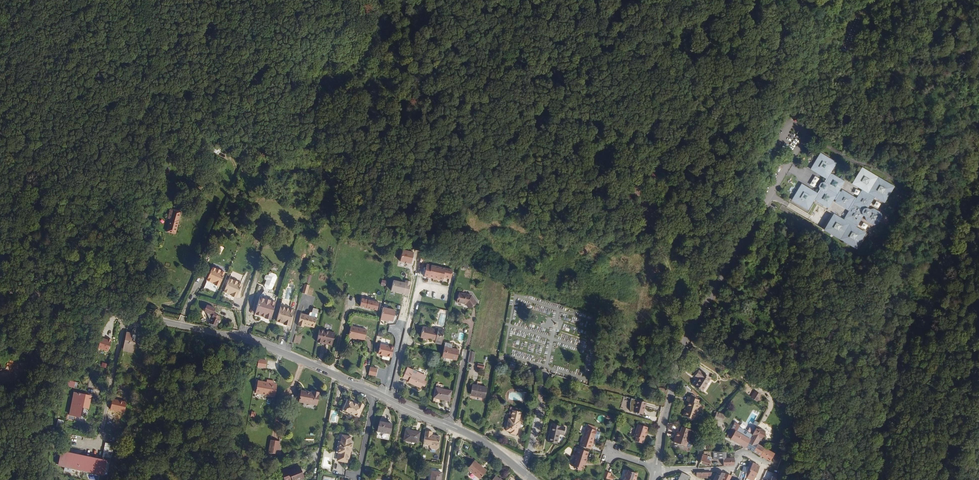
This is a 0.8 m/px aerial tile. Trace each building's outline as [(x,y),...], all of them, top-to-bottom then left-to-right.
[(819,186),(819,190),(817,194),(802,184),(792,200),(808,210),(813,202),(834,214),(824,230),(855,249),(865,233),(855,227),(862,216),(865,217),(866,221),(873,225),(877,224),(881,217),(880,214),(873,209),(869,210),(867,209),(874,197),(884,203),(893,187),(862,168),(852,184),(862,190),(856,199),(854,198),(842,191),(841,193),(838,191),(844,181),(832,174),(831,177),(828,176),(830,173),(836,163),(820,153),(811,169),(826,179),(823,183),(820,184),(819,186)] [(796,233),(799,229),(791,224),(788,228),(796,233)] [(172,250),(175,237),(177,229),(167,226),(165,235),(168,235),(164,248),(172,250)] [(402,250),(400,261),(411,264),(413,253),(402,250)] [(453,270),(427,265),(426,268),(424,267),(424,269),(426,270),(424,276),(443,280),(443,278),(443,277),(450,278),(450,274),(452,274),(453,270)] [(217,292),(225,272),(212,267),(207,280),(208,280),(205,287),(217,292)] [(269,275),(268,274),(263,287),(273,290),(278,274),(270,271),(269,275)] [(230,274),(224,291),(232,294),(231,295),(236,297),(241,284),(240,283),(242,278),(230,274)] [(391,291),(408,294),(411,282),(406,280),(405,283),(393,281),(391,291)] [(265,317),(271,319),(277,296),(267,293),(265,299),(259,298),(255,313),(265,316),(265,317)] [(466,304),(468,308),(476,303),(471,296),(459,293),(459,294),(457,301),(457,302),(466,304)] [(289,309),(291,302),(282,299),(280,306),(281,306),(277,320),(284,322),(284,324),(290,325),(294,310),(289,309)] [(360,307),(377,310),(379,303),(362,299),(360,307)] [(220,317),(216,315),(216,316),(213,315),(215,309),(206,305),(204,311),(206,312),(210,321),(209,324),(209,325),(211,326),(211,327),(213,327),(215,328),(216,327),(218,323),(219,323),(220,321),(220,320),(219,320),(220,318),(219,318),(220,317)] [(383,308),(380,320),(386,321),(386,320),(389,320),(393,321),(395,310),(383,308)] [(314,327),(317,318),(316,318),(308,316),(301,314),(298,326),(303,327),(304,325),(310,327),(310,326),(314,327)] [(349,336),(364,340),(367,330),(351,326),(349,336)] [(437,330),(423,327),(421,337),(423,338),(423,340),(427,341),(428,338),(430,339),(435,341),(435,343),(441,344),(445,330),(438,328),(437,330)] [(332,345),(335,333),(319,330),(317,341),(322,343),(322,342),(328,344),(328,345),(332,345)] [(132,334),(126,333),(124,342),(125,342),(123,350),(133,352),(135,343),(130,342),(132,334)] [(111,340),(99,337),(96,349),(108,352),(111,340)] [(380,344),(378,354),(391,357),(394,348),(380,344)] [(442,357),(456,360),(459,350),(451,348),(444,347),(442,357)] [(653,368),(655,359),(641,355),(639,365),(653,368)] [(257,367),(265,368),(266,360),(258,359),(257,367)] [(637,370),(651,374),(653,368),(639,365),(637,370)] [(370,367),(368,375),(376,376),(377,369),(370,367)] [(408,382),(421,388),(422,385),(425,386),(426,384),(423,382),(426,376),(417,372),(415,376),(412,374),(413,370),(407,368),(403,378),(409,380),(408,382)] [(694,386),(702,391),(710,378),(699,371),(695,376),(699,378),(694,386)] [(95,388),(97,380),(90,378),(88,386),(95,388)] [(269,383),(258,381),(255,393),(275,396),(277,385),(273,384),(274,381),(270,380),(269,383)] [(644,391),(666,395),(668,385),(646,381),(644,391)] [(485,397),(486,387),(472,385),(471,394),(485,397)] [(433,398),(449,401),(451,391),(436,388),(433,398)] [(299,402),(316,405),(319,393),(313,392),(313,393),(301,391),(299,402)] [(74,392),(69,415),(79,418),(82,407),(89,408),(91,396),(74,392)] [(755,392),(751,398),(758,403),(760,399),(759,398),(760,395),(755,392)] [(685,410),(683,416),(694,420),(696,412),(697,412),(700,405),(698,404),(699,400),(697,399),(694,398),(690,397),(688,396),(686,401),(689,402),(687,407),(686,410),(685,410)] [(126,401),(112,399),(110,410),(124,412),(126,401)] [(348,413),(359,417),(364,406),(358,403),(358,405),(347,400),(342,412),(347,414),(348,413)] [(634,412),(642,414),(645,402),(637,400),(634,412)] [(512,410),(518,411),(519,409),(510,407),(509,416),(511,416),(512,410)] [(516,435),(521,412),(518,411),(512,410),(511,416),(510,420),(509,419),(506,430),(510,431),(510,434),(516,435)] [(722,422),(725,415),(716,412),(714,420),(722,422)] [(377,431),(390,434),(391,424),(379,421),(377,431)] [(745,447),(749,439),(747,438),(749,434),(739,428),(740,426),(735,423),(727,436),(731,439),(745,447)] [(565,427),(552,424),(548,442),(557,444),(559,434),(563,435),(565,427)] [(638,424),(634,437),(636,437),(635,441),(640,443),(640,441),(642,440),(643,440),(646,431),(645,431),(647,427),(638,424)] [(688,441),(691,430),(680,426),(677,435),(676,435),(673,442),(686,446),(688,441)] [(580,446),(591,449),(593,441),(592,441),(593,437),(594,438),(594,437),(598,439),(601,432),(596,431),(596,430),(595,430),(587,427),(586,427),(580,446)] [(757,429),(756,428),(749,439),(745,447),(753,451),(758,444),(761,437),(765,437),(765,431),(761,429),(757,429)] [(417,444),(420,432),(406,430),(403,440),(410,442),(417,444)] [(432,432),(425,431),(423,444),(430,445),(429,447),(431,449),(436,449),(438,448),(440,437),(432,435),(432,432)] [(351,437),(342,435),(341,442),(340,442),(338,453),(339,453),(338,459),(347,461),(349,449),(351,450),(352,444),(350,444),(351,437)] [(279,446),(279,441),(270,440),(268,453),(277,454),(279,446)] [(102,456),(111,458),(114,444),(105,443),(102,456)] [(765,448),(758,444),(753,451),(753,452),(760,456),(765,448)] [(65,447),(58,446),(58,450),(61,451),(59,461),(58,461),(57,465),(58,465),(66,467),(76,468),(103,474),(106,463),(106,462),(68,454),(69,450),(65,449),(65,447)] [(588,452),(578,448),(576,455),(575,455),(571,466),(577,468),(577,469),(581,471),(582,465),(583,465),(584,462),(585,463),(587,459),(586,458),(588,452)] [(760,456),(770,461),(774,454),(765,448),(760,456)] [(347,461),(338,459),(337,461),(348,463),(351,450),(349,449),(347,461)] [(703,452),(699,463),(708,466),(711,457),(704,455),(705,453),(703,452)] [(467,469),(480,479),(486,471),(474,461),(467,469)] [(752,463),(749,470),(750,471),(749,475),(755,477),(756,474),(759,466),(752,463)] [(304,478),(300,466),(289,471),(288,468),(281,471),(284,479),(289,479),(292,479),(299,479),(304,478)] [(637,474),(626,470),(623,479),(635,479),(637,474)] [(442,473),(433,471),(433,474),(431,473),(430,479),(440,479),(442,473)] [(613,479),(615,474),(605,472),(603,477),(613,479)] [(717,472),(713,479),(729,479),(731,476),(725,474),(723,478),(724,474),(717,472)]
